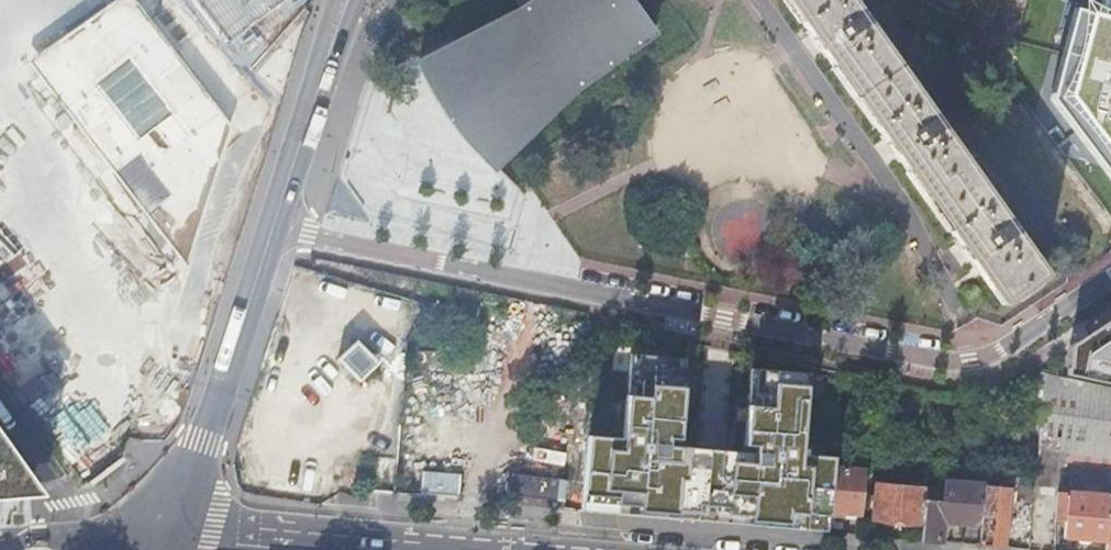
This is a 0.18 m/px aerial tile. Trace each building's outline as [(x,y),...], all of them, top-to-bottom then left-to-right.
[(133,0),(115,0),(31,63),(187,265),(232,126),(133,0)] [(231,46),(291,0),(196,0),(231,46)] [(456,127),(495,170),(577,91),(656,35),(631,0),(536,0),(537,1),(521,12),(418,64),(444,111),(456,127)] [(1003,306),(1045,277),(849,0),(787,0),(807,28),(874,123),(948,229),(1003,306)] [(1102,16),(1074,9),(1051,97),(1110,179),(1110,0),(1105,0),(1102,16)] [(1067,346),(1067,378),(1110,387),(1110,318),(1067,346)] [(360,372),(375,357),(357,340),(343,356),(360,372)] [(588,438),(582,512),(699,522),(827,533),(829,512),(833,470),(834,459),(804,456),(805,450),(801,450),(807,375),(750,370),(743,454),(678,448),(686,362),(628,357),(621,441),(588,438)] [(1067,378),(1032,371),(1025,410),(1030,411),(1040,413),(1037,451),(1037,457),(1033,493),(1057,495),(1059,493),(1062,481),(1110,488),(1110,387),(1067,378)] [(996,482),(999,450),(988,448),(985,481),(993,482),(996,482)] [(15,503),(15,480),(0,459),(0,505),(15,503)] [(836,513),(862,515),(865,473),(833,470),(829,512),(836,513)] [(985,481),(984,487),(981,526),(979,547),(1005,549),(1011,489),(993,488),(993,482),(985,481)] [(896,523),(921,525),(925,489),(925,485),(917,485),(916,490),(876,486),(873,521),(896,523)] [(921,525),(920,542),(941,544),(942,528),(945,526),(947,523),(981,526),(984,487),(957,485),(956,492),(925,489),(921,525)] [(1059,493),(1057,495),(1055,520),(1065,521),(1063,538),(1077,539),(1107,542),(1110,505),(1110,498),(1059,493)]
